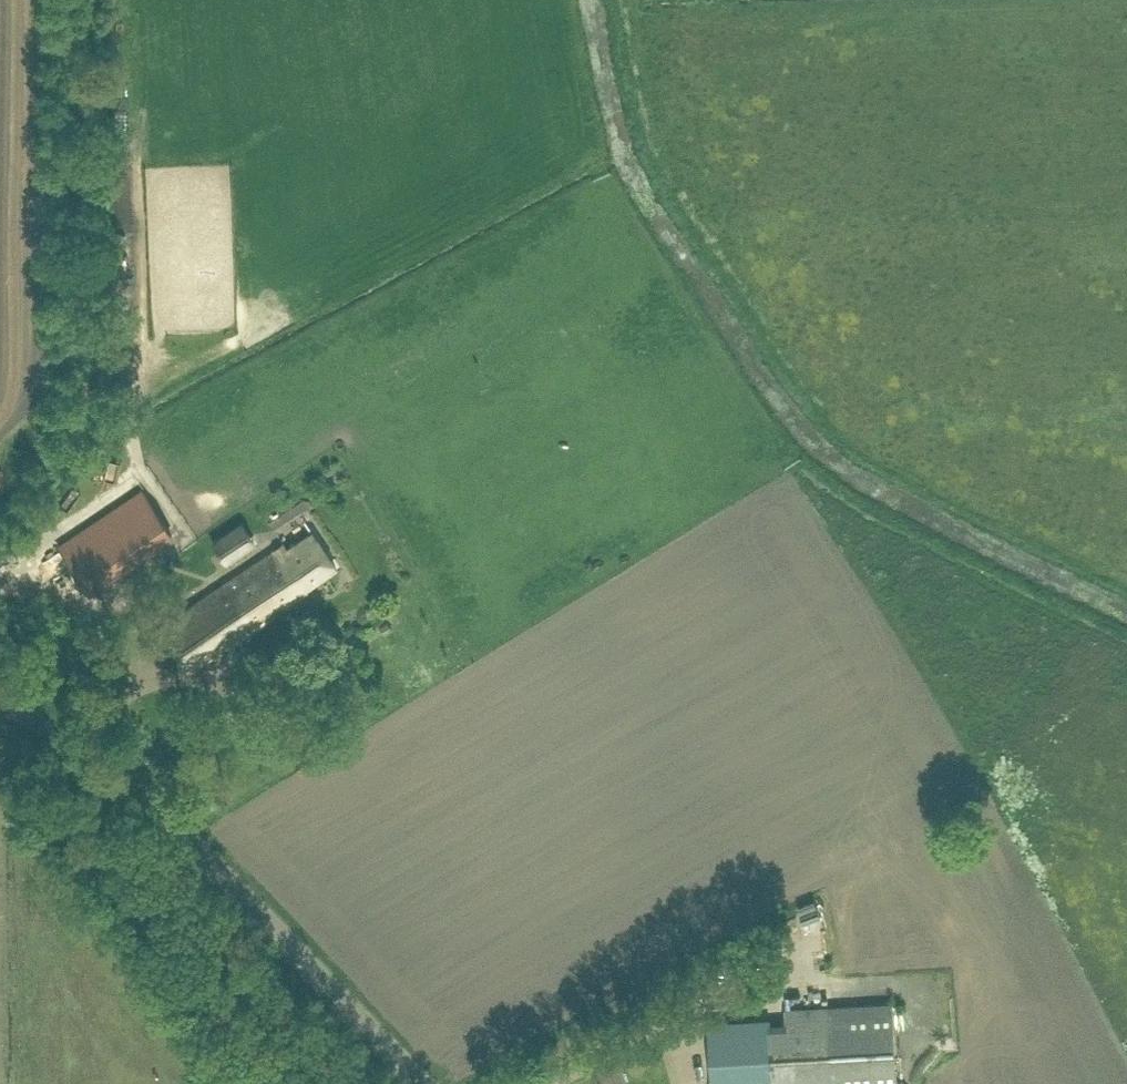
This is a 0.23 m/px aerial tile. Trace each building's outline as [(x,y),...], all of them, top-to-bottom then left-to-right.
[(252,357),(232,367),(237,377),(257,366),(252,357)] [(63,563),(80,555),(126,555),(164,536),(139,485),(47,530),(63,563)] [(228,566),(258,547),(239,520),(209,538),(228,566)] [(336,565),(313,530),(287,548),(284,543),(160,625),(189,668),(212,653),(209,648),(221,640),(225,646),(275,612),(272,606),(288,595),(291,599),(302,592),(300,589),(336,565)] [(891,1002),(765,1010),(766,1029),(710,1032),(713,1083),(896,1083),(891,1002)]
